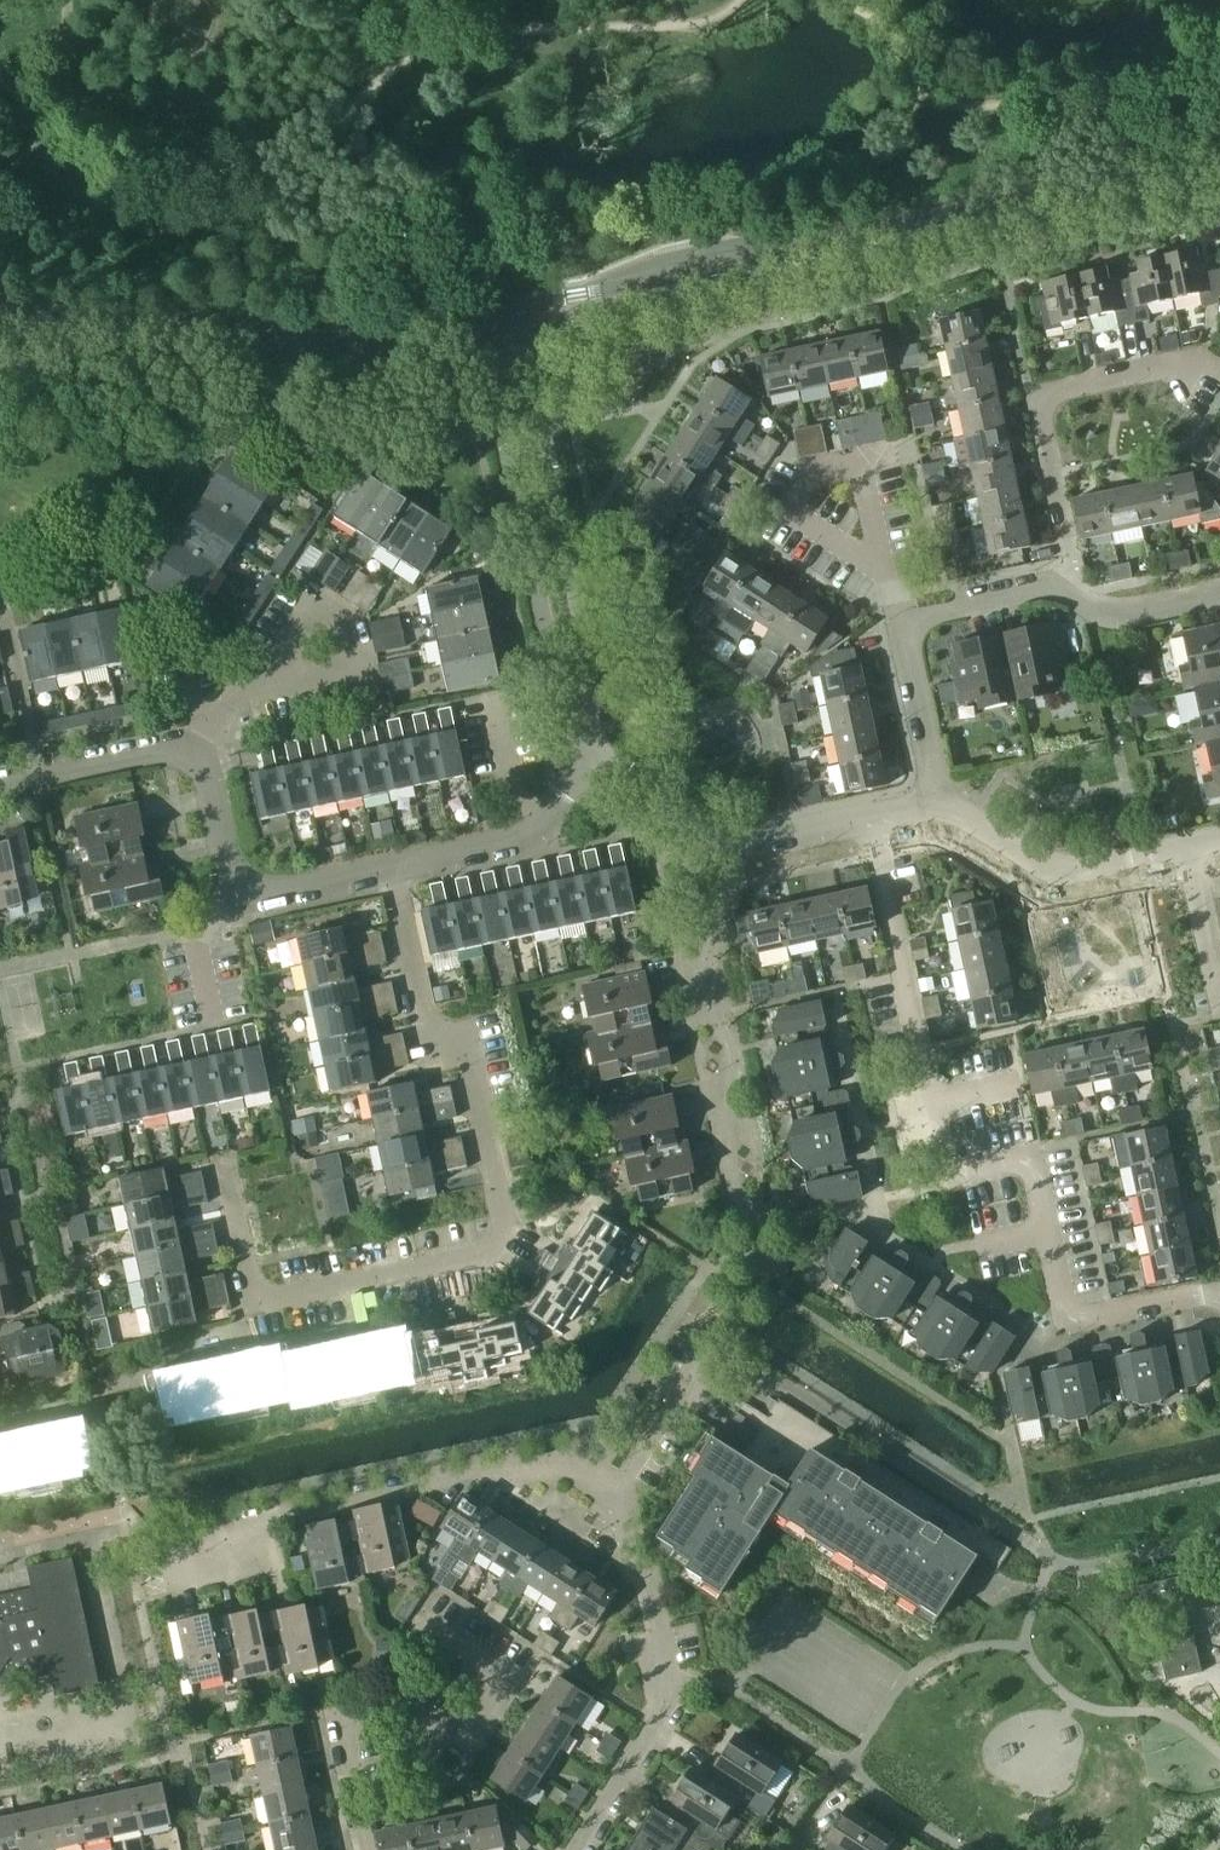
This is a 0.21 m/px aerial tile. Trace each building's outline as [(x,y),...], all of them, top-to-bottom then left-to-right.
[(1219,304),(1213,272),(1199,275),(1198,271),(1199,270),(1201,266),(1197,249),(1163,257),(1172,299),(1200,293),(1203,307),(1219,304)] [(1147,304),(1172,299),(1163,257),(1137,262),(1140,277),(1123,281),(1133,325),(1151,321),(1147,304)] [(1133,325),(1123,281),(1110,283),(1107,268),(1079,274),(1091,331),(1092,330),(1089,317),(1115,312),(1118,328),(1133,325)] [(1075,334),(1091,331),(1079,274),(1042,283),(1045,295),(1031,298),(1035,314),(1041,313),(1045,332),(1063,328),(1061,323),(1072,321),(1075,334)] [(946,349),(986,340),(979,311),(940,319),(946,349)] [(1194,331),(1183,333),(1185,344),(1187,343),(1194,342),(1196,342),(1194,331)] [(848,339),(857,378),(887,371),(878,332),(848,339)] [(827,384),(857,378),(848,339),(818,345),(827,384)] [(992,370),(986,340),(946,349),(953,378),(992,370)] [(798,390),(827,384),(818,345),(790,352),(798,390)] [(899,359),(919,355),(917,345),(896,350),(899,359)] [(768,397),(798,390),(790,352),(760,358),(768,397)] [(899,359),(900,366),(901,370),(921,365),(919,355),(899,359)] [(953,378),(942,381),(948,410),(998,399),(992,370),(953,378)] [(699,405),(748,437),(755,426),(740,416),(750,401),(716,379),(699,405)] [(948,410),(959,408),(965,437),(1005,428),(998,399),(948,410)] [(911,418),(932,414),(929,403),(909,408),(911,418)] [(741,446),(748,437),(699,405),(683,430),(717,452),(727,437),(741,446)] [(871,444),(886,441),(880,412),(865,415),(871,444)] [(932,414),(911,418),(913,428),(934,424),(932,414)] [(857,447),(871,444),(865,415),(851,418),(857,447)] [(806,427),(812,456),(827,453),(821,424),(806,427)] [(799,459),(812,456),(806,427),(792,430),(799,459)] [(965,437),(955,439),(961,469),(971,466),(1011,458),(1005,428),(965,437)] [(708,467),(717,452),(683,430),(667,455),(715,487),(722,476),(708,467)] [(774,454),(780,444),(766,436),(760,445),(774,454)] [(1218,443),(1215,448),(1212,458),(1215,459),(1207,471),(1219,480),(1219,444),(1218,443)] [(768,462),(774,454),(760,445),(755,454),(768,462)] [(214,472),(263,504),(277,481),(233,453),(224,468),(218,464),(214,472)] [(709,497),(715,487),(667,455),(651,481),(685,503),(694,487),(709,497)] [(978,495),(1017,487),(1011,458),(971,466),(978,495)] [(924,477),(944,472),(942,462),(922,466),(924,477)] [(249,525),(263,504),(214,472),(209,479),(214,482),(205,497),(249,525)] [(944,472),(924,477),(926,487),(947,483),(944,472)] [(356,531),(388,483),(381,479),(378,483),(362,473),(334,517),(356,531)] [(1171,520),(1199,514),(1201,524),(1219,520),(1219,508),(1201,482),(1193,484),(1192,475),(1163,481),(1171,520)] [(675,517),(685,503),(651,481),(635,506),(683,537),(690,526),(675,517)] [(1141,527),(1171,520),(1163,481),(1133,488),(1141,527)] [(378,545),(407,502),(392,493),(395,488),(388,483),(356,531),(378,545)] [(741,504),(747,495),(734,486),(728,495),(741,504)] [(984,525),(1023,516),(1017,487),(978,495),(984,525)] [(1112,533),(1141,527),(1133,488),(1103,494),(1112,533)] [(1081,540),(1112,533),(1103,494),(1073,500),(1081,540)] [(736,513),(741,504),(728,495),(722,504),(736,513)] [(235,548),(249,525),(205,497),(195,511),(191,509),(186,516),(235,548)] [(400,559),(432,511),(424,506),(421,511),(407,502),(378,545),(400,559)] [(676,547),(683,537),(635,506),(618,532),(652,553),(662,538),(676,547)] [(308,532),(320,514),(311,508),(299,526),(308,532)] [(432,511),(400,559),(423,574),(451,531),(437,522),(440,516),(432,511)] [(220,570),(235,548),(186,516),(181,523),(186,526),(176,541),(220,570)] [(1023,516),(984,525),(991,555),(1030,547),(1023,516)] [(937,536),(973,528),(970,519),(955,521),(934,526),(937,536)] [(973,528),(937,536),(939,546),(959,542),(957,531),(973,528)] [(294,554),(306,536),(297,529),(285,548),(294,554)] [(709,554),(715,545),(701,537),(696,545),(709,554)] [(206,592),(220,570),(176,541),(166,556),(161,553),(157,560),(206,592)] [(703,563),(709,554),(696,545),(690,554),(703,563)] [(321,584),(337,557),(325,550),(308,576),(321,584)] [(1181,568),(1191,566),(1188,550),(1178,552),(1181,568)] [(280,576),(292,558),(282,551),(270,570),(280,576)] [(1171,570),(1181,568),(1178,552),(1167,555),(1171,570)] [(719,618),(751,570),(725,553),(703,587),(718,597),(709,612),(719,618)] [(334,592),(334,591),(351,566),(337,557),(321,584),(334,592)] [(192,614),(206,592),(157,560),(153,567),(157,570),(147,585),(192,614)] [(958,561),(945,564),(948,580),(962,577),(958,561)] [(1122,581),(1132,578),(1129,563),(1118,565),(1122,581)] [(1111,583),(1122,581),(1118,565),(1108,567),(1111,583)] [(754,620),(776,586),(751,570),(719,618),(730,625),(739,610),(754,620)] [(353,605),(370,579),(358,571),(341,597),(353,605)] [(278,580),(268,574),(265,579),(257,574),(248,587),(266,598),(278,580)] [(431,613),(489,602),(487,593),(481,594),(477,577),(426,588),(431,613)] [(383,587),(381,586),(370,579),(353,605),(367,613),(383,587)] [(753,677),(801,602),(776,586),(754,620),(769,629),(759,644),(763,647),(759,649),(745,672),(753,677)] [(252,620),(264,602),(254,596),(242,614),(252,620)] [(437,639),(488,629),(484,611),(490,610),(489,602),(431,613),(437,639)] [(801,602),(753,677),(763,683),(771,670),(770,669),(777,656),(780,658),(790,643),(805,653),(806,652),(816,659),(842,641),(822,628),(827,619),(801,602)] [(95,609),(108,667),(134,661),(122,609),(105,613),(104,607),(95,609)] [(82,673),(108,667),(95,609),(86,611),(88,616),(71,620),(82,673)] [(402,631),(400,619),(399,617),(369,624),(372,637),(402,631)] [(82,673),(71,620),(54,624),(53,618),(44,620),(57,678),(82,673)] [(237,644),(249,625),(239,619),(227,638),(237,644)] [(30,684),(57,678),(44,620),(35,622),(36,627),(19,631),(30,684)] [(1210,684),(1207,672),(1215,670),(1215,669),(1219,668),(1219,624),(1183,632),(1190,667),(1179,669),(1184,690),(1195,688),(1210,685),(1210,684)] [(1006,643),(1018,700),(1055,692),(1052,679),(1068,676),(1059,635),(1054,637),(1051,625),(1018,632),(1019,640),(1006,643)] [(702,644),(711,631),(703,626),(694,639),(702,644)] [(443,665),(499,653),(497,645),(492,646),(488,629),(437,639),(443,665)] [(375,654),(376,653),(406,647),(402,631),(372,637),(375,654)] [(702,644),(712,651),(721,637),(711,631),(702,644)] [(1018,700),(1006,643),(989,647),(987,638),(954,646),(956,658),(951,659),(959,697),(963,696),(963,693),(976,690),(980,708),(1018,700)] [(828,705),(867,697),(860,666),(852,668),(848,649),(837,651),(836,648),(809,667),(812,678),(821,676),(828,705)] [(499,653),(443,665),(448,691),(499,680),(495,662),(501,661),(499,653)] [(380,678),(411,671),(408,658),(377,664),(380,678)] [(384,694),(385,694),(414,688),(411,671),(380,678),(384,694)] [(1219,726),(1219,682),(1210,684),(1210,685),(1195,688),(1202,722),(1192,724),(1196,745),(1206,743),(1219,740),(1219,730),(1219,726)] [(6,687),(0,688),(0,701),(9,699),(7,687),(6,687)] [(834,734),(873,725),(867,697),(828,705),(834,734)] [(11,712),(12,712),(9,699),(0,701),(0,714),(11,712)] [(780,716),(796,713),(793,702),(777,706),(780,716)] [(116,708),(118,719),(138,714),(136,703),(116,708)] [(431,736),(440,781),(466,776),(451,707),(437,710),(442,734),(431,736)] [(93,724),(113,720),(111,709),(91,713),(93,724)] [(440,781),(431,736),(425,713),(412,716),(417,739),(405,742),(415,787),(440,781)] [(796,713),(780,716),(782,726),(798,723),(796,713)] [(65,719),(67,730),(88,725),(85,714),(65,719)] [(415,787),(405,742),(400,718),(386,721),(391,745),(379,747),(389,792),(415,787)] [(42,735),(62,731),(60,720),(39,724),(42,735)] [(389,792),(379,747),(374,724),(361,727),(366,750),(354,753),(364,798),(389,792)] [(840,765),(880,756),(873,725),(834,734),(840,765)] [(364,798),(354,753),(349,729),(335,732),(340,756),(328,758),(338,803),(364,798)] [(338,803),(328,758),(323,735),(310,738),(315,761),(303,764),(313,809),(338,803)] [(313,809),(303,764),(298,740),(284,743),(289,767),(277,769),(287,814),(313,809)] [(1206,743),(1213,776),(1203,779),(1208,800),(1219,797),(1219,740),(1206,743)] [(287,814),(277,769),(272,746),(259,749),(264,772),(250,775),(260,820),(287,814)] [(880,756),(840,765),(846,793),(886,785),(880,756)] [(793,775),(808,772),(806,760),(790,764),(793,775)] [(793,775),(795,785),(811,781),(824,781),(822,769),(808,772),(793,775)] [(812,786),(797,789),(800,806),(815,803),(812,786)] [(92,863),(141,852),(138,837),(144,836),(137,804),(76,817),(83,848),(88,847),(92,862),(80,864),(80,865),(81,865),(81,864),(92,862),(92,863)] [(390,822),(371,826),(374,840),(393,836),(390,822)] [(23,904),(22,899),(37,895),(22,830),(5,833),(8,844),(0,846),(0,909),(23,904)] [(601,872),(611,917),(637,912),(621,843),(608,847),(612,870),(601,872)] [(611,917),(601,872),(596,849),(582,852),(587,875),(575,878),(585,923),(611,917)] [(81,865),(80,865),(87,897),(93,895),(96,911),(162,897),(159,882),(148,885),(141,852),(92,863),(92,862),(81,864),(81,865)] [(585,923),(575,878),(570,855),(557,857),(562,881),(549,883),(559,929),(585,923)] [(559,929),(549,883),(545,860),(531,863),(536,886),(524,889),(534,934),(559,929)] [(534,934),(524,889),(519,866),(506,868),(511,892),(499,894),(508,939),(534,934)] [(508,939),(499,894),(493,871),(480,874),(486,897),(473,900),(483,945),(508,939)] [(483,945),(473,900),(468,877),(455,879),(460,903),(448,905),(458,950),(483,945)] [(458,950),(448,905),(442,882),(429,885),(434,908),(421,911),(430,956),(458,950)] [(837,895),(845,934),(875,928),(867,889),(837,895)] [(958,940),(998,932),(991,903),(976,906),(972,892),(949,897),(958,940)] [(816,940),(845,934),(837,895),(807,901),(816,940)] [(787,947),(816,940),(807,901),(778,907),(787,947)] [(756,953),(787,947),(778,907),(748,914),(756,953)] [(265,923),(249,926),(253,944),(269,941),(265,923)] [(384,946),(380,931),(344,939),(342,928),(298,937),(303,964),(384,946)] [(965,971),(1004,962),(998,932),(958,940),(965,971)] [(911,951),(927,947),(925,937),(909,940),(911,951)] [(351,970),(387,962),(384,946),(303,964),(309,989),(353,980),(351,970)] [(927,947),(911,951),(913,961),(929,958),(927,947)] [(648,950),(632,954),(634,962),(650,959),(648,950)] [(971,999),(1011,990),(1004,962),(965,971),(971,999)] [(856,981),(866,979),(863,963),(852,966),(856,981)] [(845,984),(856,981),(852,966),(842,968),(845,984)] [(598,1031),(650,1020),(646,1005),(651,1004),(644,972),(583,986),(589,1017),(595,1016),(598,1031)] [(535,974),(522,977),(524,985),(537,983),(535,974)] [(797,994),(808,992),(804,976),(793,978),(797,994)] [(786,997),(797,994),(793,978),(783,981),(786,997)] [(394,998),(391,982),(355,990),(353,980),(309,989),(314,1015),(394,998)] [(448,990),(434,993),(436,1002),(450,999),(448,990)] [(1011,990),(971,999),(978,1029),(1017,1021),(1011,990)] [(924,1009),(939,1006),(937,995),(921,999),(924,1009)] [(362,1021),(398,1013),(394,998),(314,1015),(320,1040),(364,1031),(362,1021)] [(823,1026),(826,1026),(821,1003),(778,1012),(779,1014),(772,1027),(775,1039),(824,1029),(823,1026)] [(924,1009),(926,1020),(942,1016),(939,1006),(924,1009)] [(650,1020),(598,1031),(587,1034),(594,1065),(599,1064),(603,1081),(671,1066),(667,1049),(656,1052),(650,1020)] [(235,1052),(245,1097),(270,1092),(262,1049),(261,1049),(255,1023),(243,1025),(248,1049),(235,1052)] [(245,1097),(235,1052),(230,1028),(218,1031),(223,1055),(209,1058),(219,1103),(245,1097)] [(774,1075),(825,1064),(820,1041),(817,1042),(816,1037),(822,1036),(825,1031),(824,1029),(775,1039),(778,1052),(772,1065),(774,1075)] [(1113,1036),(1125,1093),(1138,1090),(1134,1073),(1152,1069),(1143,1029),(1113,1036)] [(406,1049),(402,1033),(366,1041),(364,1031),(320,1040),(325,1066),(406,1049)] [(219,1103),(209,1058),(205,1034),(192,1036),(197,1060),(184,1063),(194,1108),(219,1103)] [(1113,1095),(1125,1093),(1113,1036),(1084,1042),(1093,1082),(1110,1078),(1113,1095)] [(194,1108),(184,1063),(179,1039),(167,1042),(171,1065),(158,1068),(168,1114),(194,1108)] [(1075,1086),(1093,1082),(1084,1042),(1055,1049),(1067,1106),(1079,1103),(1075,1086)] [(168,1114),(158,1068),(154,1045),(141,1047),(146,1071),(133,1074),(142,1119),(168,1114)] [(1219,1059),(1219,1047),(1208,1050),(1210,1061),(1219,1059)] [(409,1064),(409,1063),(406,1049),(325,1066),(331,1092),(375,1083),(373,1072),(409,1064)] [(1055,1108),(1067,1106),(1055,1049),(1025,1055),(1033,1095),(1051,1091),(1055,1108)] [(142,1119),(133,1074),(128,1050),(115,1053),(120,1077),(107,1079),(117,1124),(142,1119)] [(117,1124),(107,1079),(102,1055),(90,1058),(95,1082),(82,1085),(91,1130),(117,1124)] [(1212,1071),(1219,1070),(1219,1059),(1210,1061),(1212,1071)] [(91,1130),(82,1085),(77,1061),(64,1064),(69,1088),(55,1090),(65,1136),(91,1130)] [(849,1098),(848,1092),(843,1089),(828,1092),(827,1088),(830,1087),(825,1064),(774,1075),(776,1085),(788,1097),(791,1111),(849,1098)] [(454,1102),(450,1085),(415,1093),(413,1082),(367,1093),(373,1119),(454,1102)] [(616,1140),(621,1139),(625,1155),(677,1145),(676,1143),(673,1128),(678,1127),(671,1095),(610,1109),(616,1140)] [(847,1108),(850,1104),(849,1098),(791,1111),(794,1126),(788,1139),(790,1149),(841,1138),(836,1115),(833,1116),(832,1111),(847,1108)] [(422,1125),(457,1117),(454,1102),(373,1119),(379,1145),(424,1135),(422,1125)] [(1132,1123),(1143,1121),(1139,1105),(1129,1107),(1132,1123)] [(1122,1125),(1132,1123),(1129,1107),(1118,1110),(1122,1125)] [(1073,1136),(1085,1134),(1081,1118),(1070,1120),(1073,1136)] [(311,1119),(296,1122),(298,1135),(314,1132),(311,1119)] [(1063,1138),(1073,1136),(1070,1120),(1060,1122),(1063,1138)] [(1132,1166),(1171,1158),(1164,1128),(1126,1136),(1125,1133),(1112,1135),(1119,1169),(1132,1166)] [(314,1132),(298,1135),(301,1148),(318,1145),(315,1131),(314,1132)] [(465,1153),(461,1137),(426,1144),(424,1135),(379,1145),(384,1170),(465,1153)] [(252,1137),(238,1141),(240,1150),(254,1147),(252,1137)] [(806,1182),(855,1171),(854,1169),(850,1166),(844,1167),(843,1162),(846,1161),(841,1138),(790,1149),(792,1159),(803,1169),(806,1182)] [(642,1200),(692,1189),(688,1174),(694,1172),(687,1141),(676,1143),(677,1145),(625,1155),(632,1186),(638,1185),(642,1200)] [(433,1174),(468,1168),(465,1153),(384,1170),(390,1196),(435,1186),(433,1174)] [(1138,1195),(1177,1187),(1171,1158),(1132,1166),(1138,1195)] [(1084,1176),(1100,1173),(1097,1162),(1082,1166),(1084,1176)] [(204,1187),(201,1174),(200,1172),(170,1179),(171,1183),(166,1184),(162,1167),(118,1177),(124,1204),(204,1187)] [(7,1169),(0,1170),(0,1184),(11,1181),(8,1169),(7,1169)] [(862,1196),(857,1173),(855,1173),(855,1171),(806,1182),(809,1194),(820,1204),(820,1205),(862,1196)] [(1100,1173),(1084,1176),(1086,1187),(1102,1183),(1100,1173)] [(13,1194),(11,1181),(0,1184),(0,1197),(13,1194)] [(207,1203),(207,1202),(204,1187),(124,1204),(130,1230),(174,1220),(171,1207),(176,1206),(176,1210),(207,1203)] [(1144,1225),(1183,1216),(1177,1187),(1138,1195),(1144,1225)] [(550,1281),(529,1314),(563,1336),(564,1335),(554,1329),(563,1314),(571,1319),(582,1302),(592,1308),(592,1307),(583,1300),(592,1286),(600,1291),(612,1273),(604,1268),(615,1250),(608,1245),(617,1231),(627,1237),(628,1236),(593,1213),(571,1248),(578,1253),(569,1267),(542,1249),(533,1263),(560,1281),(558,1285),(550,1281)] [(1150,1254),(1190,1246),(1183,1216),(1144,1225),(1150,1254)] [(18,1220),(0,1224),(0,1237),(21,1232),(19,1220),(18,1220)] [(216,1239),(212,1223),(181,1230),(182,1234),(177,1235),(174,1220),(130,1230),(136,1256),(216,1239)] [(1097,1235),(1112,1232),(1110,1221),(1094,1225),(1097,1235)] [(868,1242),(847,1230),(840,1240),(833,1236),(837,1230),(836,1224),(832,1222),(816,1246),(831,1255),(824,1266),(825,1267),(830,1280),(841,1287),(868,1245),(866,1244),(868,1242)] [(24,1245),(21,1232),(0,1237),(0,1263),(4,1262),(1,1250),(24,1245)] [(1097,1235),(1099,1246),(1115,1242),(1112,1232),(1097,1235)] [(219,1255),(219,1253),(216,1239),(136,1256),(141,1280),(186,1271),(183,1259),(188,1258),(188,1262),(219,1255)] [(866,1314),(894,1270),(870,1255),(872,1253),(870,1246),(868,1245),(841,1287),(852,1294),(857,1308),(866,1314)] [(1190,1246),(1150,1254),(1157,1284),(1196,1275),(1190,1246)] [(29,1271),(6,1276),(4,1262),(0,1263),(0,1291),(33,1284),(30,1271),(29,1271)] [(935,1276),(930,1273),(924,1274),(916,1287),(912,1285),(914,1283),(894,1270),(866,1314),(874,1319),(889,1318),(902,1327),(935,1276)] [(227,1290),(223,1274),(193,1281),(193,1285),(189,1286),(186,1271),(141,1280),(147,1306),(227,1290)] [(941,1285),(940,1280),(935,1276),(902,1327),(916,1335),(921,1349),(929,1354),(957,1311),(937,1298),(936,1300),(932,1298),(941,1285)] [(1122,1280),(1107,1284),(1109,1295),(1125,1291),(1122,1280)] [(35,1296),(33,1284),(0,1291),(0,1318),(15,1315),(12,1301),(35,1296)] [(200,1313),(229,1306),(230,1306),(227,1290),(147,1306),(153,1333),(197,1323),(194,1310),(199,1309),(200,1313)] [(964,1366),(991,1324),(989,1323),(983,1324),(980,1329),(976,1326),(978,1324),(957,1311),(929,1354),(938,1360),(953,1359),(964,1366)] [(462,1343),(460,1335),(455,1312),(441,1315),(447,1347),(440,1348),(438,1340),(400,1348),(397,1340),(358,1349),(360,1357),(344,1361),(337,1329),(322,1331),(329,1364),(322,1365),(320,1357),(282,1366),(280,1357),(240,1366),(241,1374),(226,1377),(219,1345),(205,1348),(212,1381),(204,1382),(202,1374),(163,1382),(172,1422),(173,1422),(170,1410),(186,1406),(189,1415),(209,1410),(212,1421),(213,1422),(210,1410),(228,1407),(230,1415),(251,1410),(249,1402),(269,1398),(267,1389),(284,1386),(289,1405),(290,1405),(288,1394),(305,1390),(307,1398),(327,1394),(329,1404),(330,1404),(328,1394),(346,1390),(347,1398),(369,1394),(367,1385),(386,1381),(385,1373),(402,1369),(407,1388),(408,1388),(405,1377),(423,1373),(425,1382),(445,1377),(447,1388),(449,1388),(447,1377),(464,1373),(466,1382),(487,1377),(485,1369),(505,1364),(503,1356),(521,1352),(523,1363),(524,1363),(516,1323),(476,1332),(477,1340),(462,1343)] [(25,1325),(19,1321),(3,1325),(0,1330),(0,1333),(1,1337),(0,1337),(0,1350),(1,1354),(8,1352),(13,1376),(21,1382),(58,1374),(65,1364),(58,1332),(49,1327),(26,1332),(25,1325)] [(990,1373),(1014,1336),(993,1323),(992,1325),(991,1324),(964,1366),(974,1373),(989,1372),(990,1373)] [(1206,1374),(1207,1373),(1198,1331),(1175,1336),(1175,1338),(1172,1339),(1184,1388),(1196,1385),(1206,1374)] [(1171,1390),(1184,1388),(1172,1339),(1171,1339),(1168,1344),(1169,1349),(1164,1351),(1163,1348),(1140,1353),(1151,1404),(1161,1401),(1171,1390)] [(1151,1404),(1140,1353),(1118,1358),(1118,1360),(1113,1361),(1110,1346),(1106,1343),(1100,1344),(1113,1403),(1128,1399),(1141,1406),(1151,1404)] [(1097,1406),(1113,1403),(1100,1344),(1094,1346),(1091,1350),(1094,1365),(1090,1367),(1089,1364),(1067,1368),(1077,1419),(1087,1417),(1097,1406)] [(1041,1418),(1030,1369),(1029,1370),(1028,1368),(1005,1373),(1014,1415),(1015,1414),(1028,1421),(1041,1418)] [(1077,1419),(1067,1368),(1044,1374),(1044,1376),(1039,1377),(1037,1372),(1033,1368),(1030,1369),(1041,1418),(1054,1415),(1067,1421),(1077,1419)] [(22,1441),(17,1418),(2,1421),(9,1453),(3,1454),(2,1446),(0,1446),(0,1485),(27,1479),(29,1488),(50,1483),(49,1475),(69,1470),(66,1461),(84,1458),(86,1469),(87,1469),(79,1429),(39,1438),(41,1446),(24,1450),(22,1441)] [(776,1474),(734,1447),(714,1434),(690,1471),(698,1475),(657,1538),(691,1560),(685,1569),(721,1592),(773,1512),(937,1619),(956,1591),(983,1548),(982,1547),(978,1553),(945,1532),(951,1523),(936,1513),(930,1522),(863,1479),(869,1470),(854,1460),(848,1469),(813,1446),(795,1474),(781,1465),(776,1474)] [(456,1538),(447,1552),(458,1559),(489,1510),(463,1494),(441,1528),(456,1538)] [(419,1499),(411,1514),(432,1526),(440,1511),(419,1499)] [(352,1523),(362,1573),(394,1566),(393,1560),(409,1557),(398,1507),(383,1510),(382,1505),(349,1512),(351,1523),(352,1523)] [(492,1561),(514,1526),(489,1510),(458,1559),(468,1566),(477,1551),(492,1561)] [(351,1523),(337,1526),(336,1520),(304,1527),(318,1588),(349,1581),(348,1576),(362,1573),(352,1523),(351,1523)] [(508,1591),(539,1543),(514,1526),(492,1561),(507,1570),(498,1585),(508,1591)] [(542,1593),(564,1559),(539,1543),(508,1591),(519,1598),(528,1584),(542,1593)] [(3,1685),(51,1675),(56,1695),(55,1696),(55,1697),(100,1687),(99,1686),(98,1686),(92,1655),(93,1655),(92,1654),(91,1654),(85,1623),(86,1623),(86,1622),(85,1622),(78,1591),(79,1591),(79,1590),(78,1590),(71,1559),(72,1559),(72,1558),(27,1567),(27,1569),(28,1568),(33,1589),(0,1596),(0,1683),(3,1685)] [(558,1624),(590,1575),(564,1559),(542,1593),(557,1603),(548,1617),(558,1624)] [(449,1572),(440,1566),(432,1580),(440,1585),(449,1572)] [(1140,1623),(1175,1615),(1181,1639),(1157,1645),(1165,1680),(1201,1672),(1188,1612),(1219,1605),(1219,1567),(1131,1587),(1140,1623)] [(450,1591),(459,1578),(449,1572),(440,1585),(450,1591)] [(590,1575),(558,1624),(569,1631),(579,1616),(594,1626),(616,1592),(590,1575)] [(406,1619),(419,1599),(411,1594),(398,1614),(406,1619)] [(491,1618),(500,1604),(491,1598),(482,1612),(491,1618)] [(500,1623),(501,1623),(509,1610),(500,1604),(491,1618),(500,1623)] [(322,1608),(321,1608),(307,1611),(306,1606),(274,1612),(285,1663),(283,1663),(286,1674),(318,1667),(317,1662),(333,1658),(322,1608)] [(285,1663),(274,1612),(259,1616),(258,1610),(226,1617),(236,1668),(235,1668),(237,1679),(269,1672),(267,1667),(283,1663),(285,1663)] [(236,1668),(226,1617),(211,1620),(210,1615),(177,1622),(191,1683),(222,1676),(221,1671),(235,1668),(236,1668)] [(542,1650),(550,1636),(541,1631),(533,1644),(542,1650)] [(551,1656),(552,1656),(560,1642),(550,1636),(542,1650),(551,1656)] [(390,1641),(378,1642),(380,1659),(392,1658),(390,1641)] [(541,1702),(575,1723),(591,1698),(557,1676),(541,1702)] [(558,1749),(575,1723),(541,1702),(525,1727),(558,1749)] [(257,1765),(296,1756),(290,1726),(251,1735),(257,1765)] [(542,1774),(558,1749),(525,1727),(508,1753),(542,1774)] [(621,1741),(608,1732),(602,1741),(615,1750),(621,1741)] [(736,1800),(764,1818),(773,1806),(761,1798),(782,1765),(736,1734),(734,1736),(738,1739),(729,1753),(725,1750),(715,1765),(720,1767),(710,1781),(710,1782),(737,1800),(736,1800)] [(615,1750),(602,1741),(601,1742),(594,1737),(590,1744),(597,1749),(596,1751),(609,1759),(615,1750)] [(214,1742),(204,1744),(207,1757),(216,1755),(214,1742)] [(525,1800),(542,1774),(508,1753),(492,1778),(525,1800)] [(264,1794),(303,1786),(296,1756),(257,1765),(264,1794)] [(210,1775),(230,1771),(227,1761),(208,1765),(210,1775)] [(713,1846),(712,1847),(716,1849),(721,1849),(739,1822),(727,1814),(736,1800),(737,1800),(710,1782),(710,1781),(688,1766),(686,1769),(692,1773),(683,1786),(680,1784),(670,1799),(668,1798),(667,1799),(673,1803),(664,1816),(664,1817),(713,1846)] [(210,1775),(210,1776),(212,1786),(232,1782),(230,1771),(210,1775)] [(589,1791),(588,1791),(575,1783),(569,1792),(583,1801),(589,1791)] [(133,1790),(142,1830),(171,1823),(163,1784),(133,1790)] [(270,1824),(309,1815),(303,1786),(264,1794),(270,1824)] [(112,1836),(142,1830),(133,1790),(104,1797),(112,1836)] [(577,1810),(583,1801),(569,1792),(563,1801),(577,1810)] [(83,1842),(112,1836),(104,1797),(74,1803),(83,1842)] [(53,1849),(83,1842),(74,1803),(44,1809),(53,1849)] [(846,1809),(837,1822),(827,1837),(831,1840),(824,1849),(886,1849),(894,1836),(848,1806),(846,1809)] [(494,1808),(466,1814),(474,1849),(486,1849),(503,1847),(501,1836),(507,1834),(516,1843),(526,1829),(511,1815),(497,1819),(494,1808)] [(53,1849),(44,1809),(15,1816),(22,1849),(47,1849),(53,1849)] [(664,1816),(653,1809),(651,1811),(655,1813),(646,1827),(640,1823),(639,1824),(641,1826),(633,1839),(651,1849),(710,1849),(712,1847),(713,1846),(664,1817),(664,1816)] [(437,1820),(443,1849),(474,1849),(466,1814),(437,1820)] [(316,1845),(309,1815),(270,1824),(276,1849),(291,1849),(316,1845)] [(15,1816),(0,1819),(0,1849),(22,1849),(15,1816)] [(222,1834),(243,1830),(240,1819),(220,1824),(222,1834)] [(437,1820),(407,1826),(413,1849),(443,1849),(437,1820)] [(407,1826),(377,1833),(380,1849),(413,1849),(407,1826)] [(516,1843),(524,1849),(525,1849),(536,1839),(526,1829),(516,1843)] [(222,1834),(223,1835),(225,1845),(245,1841),(243,1830),(222,1834)] [(633,1839),(632,1840),(637,1842),(632,1849),(651,1849),(633,1839)]
